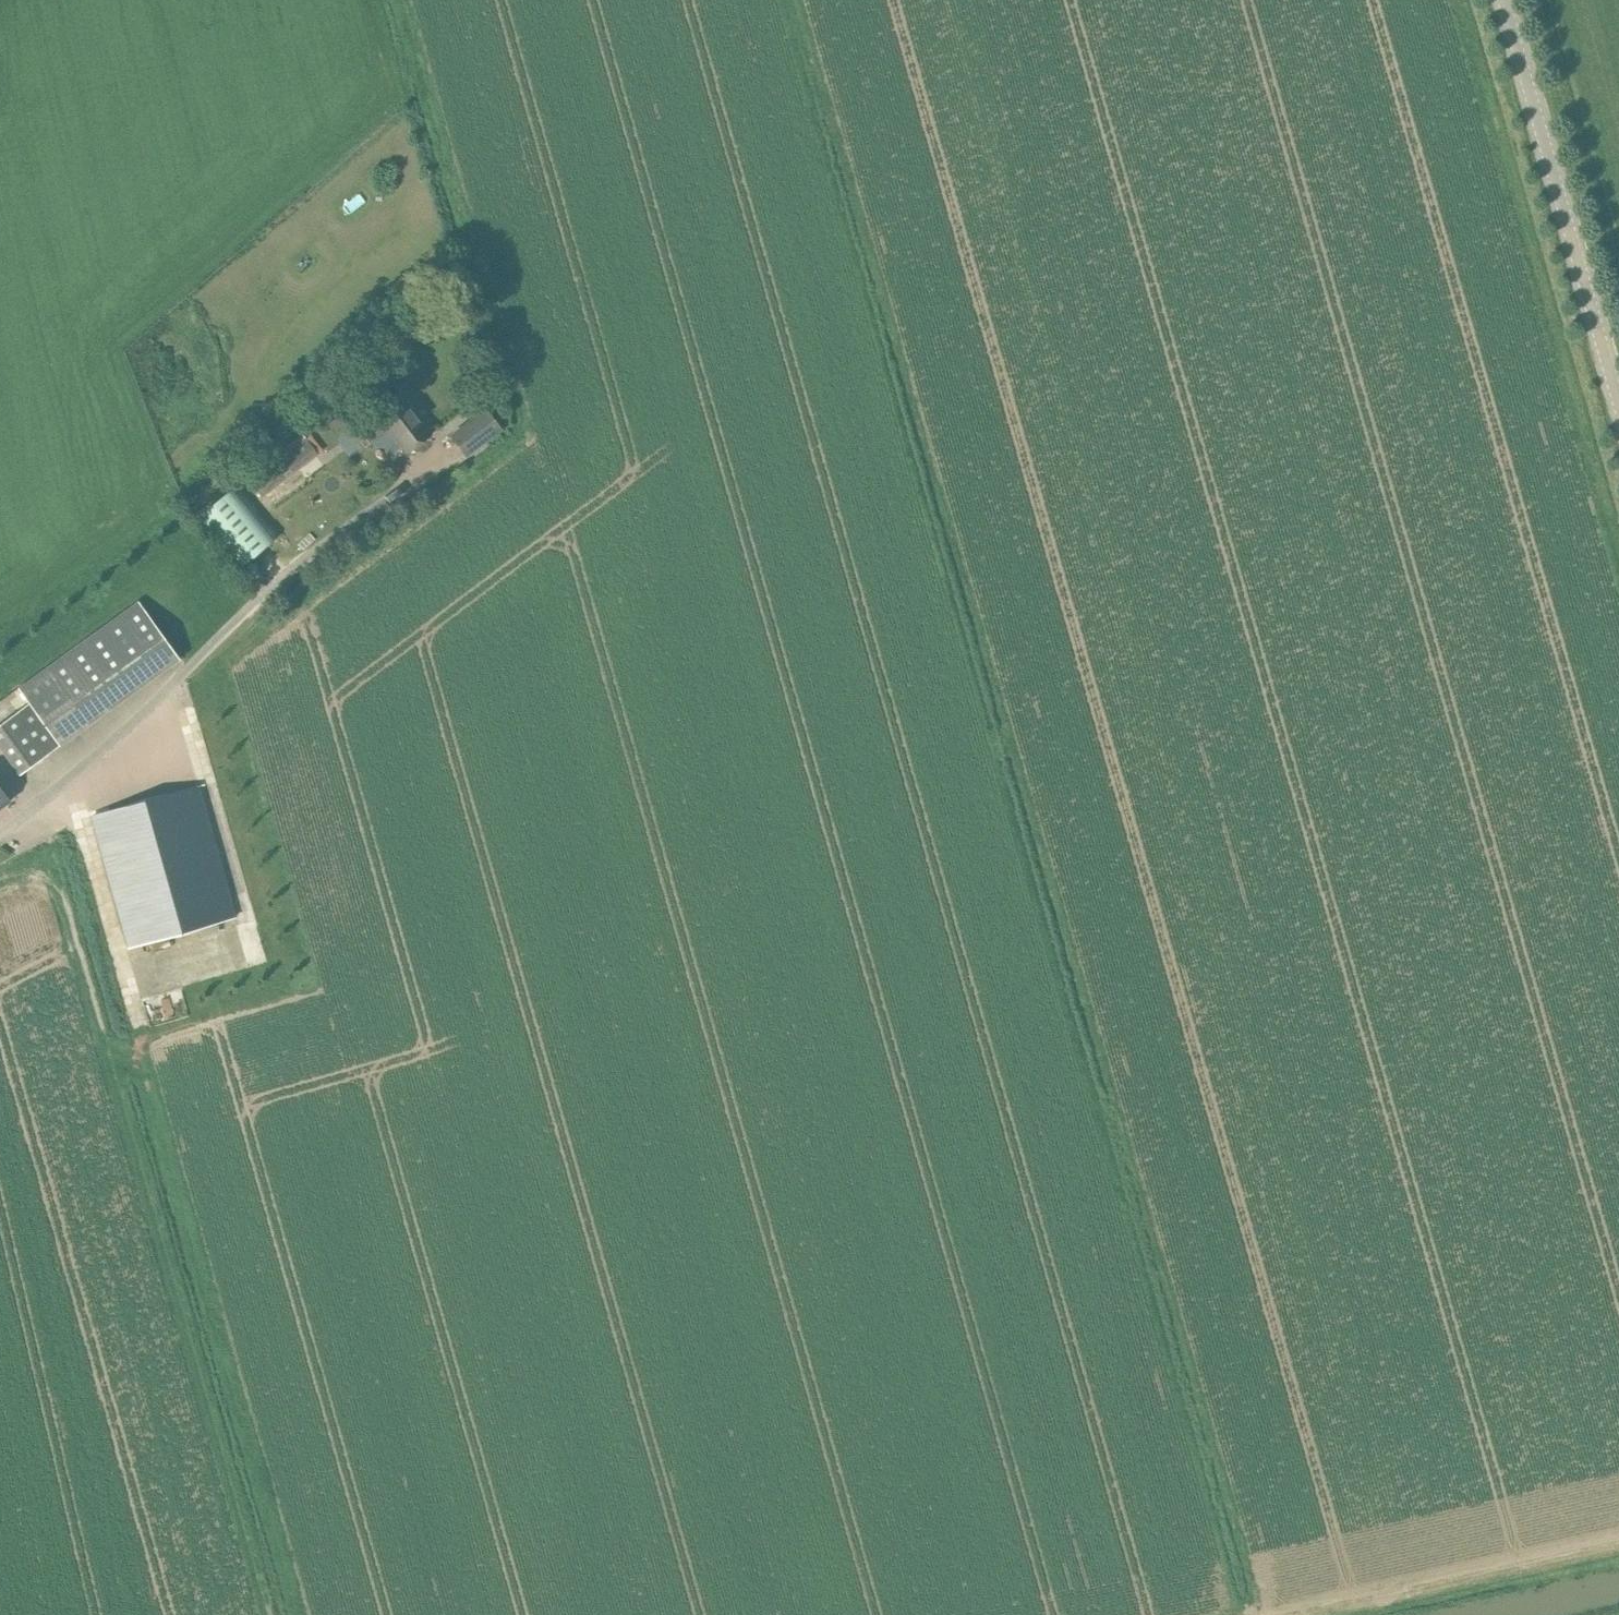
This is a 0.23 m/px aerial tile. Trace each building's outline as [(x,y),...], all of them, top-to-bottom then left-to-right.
[(408,450),(429,434),(396,391),(375,407),(376,409),(361,420),(376,439),(390,427),(408,450)] [(451,435),(466,455),(501,428),(486,409),(451,435)] [(328,413),(318,421),(324,427),(333,420),(328,413)] [(306,438),(250,481),(263,497),(318,455),(306,438)] [(238,484),(199,515),(239,567),(279,536),(238,484)] [(180,658),(138,601),(18,688),(29,703),(0,724),(0,747),(20,774),(180,658)] [(11,800),(0,785),(0,807),(11,800)] [(92,816),(98,837),(129,950),(236,920),(198,786),(92,816)]
